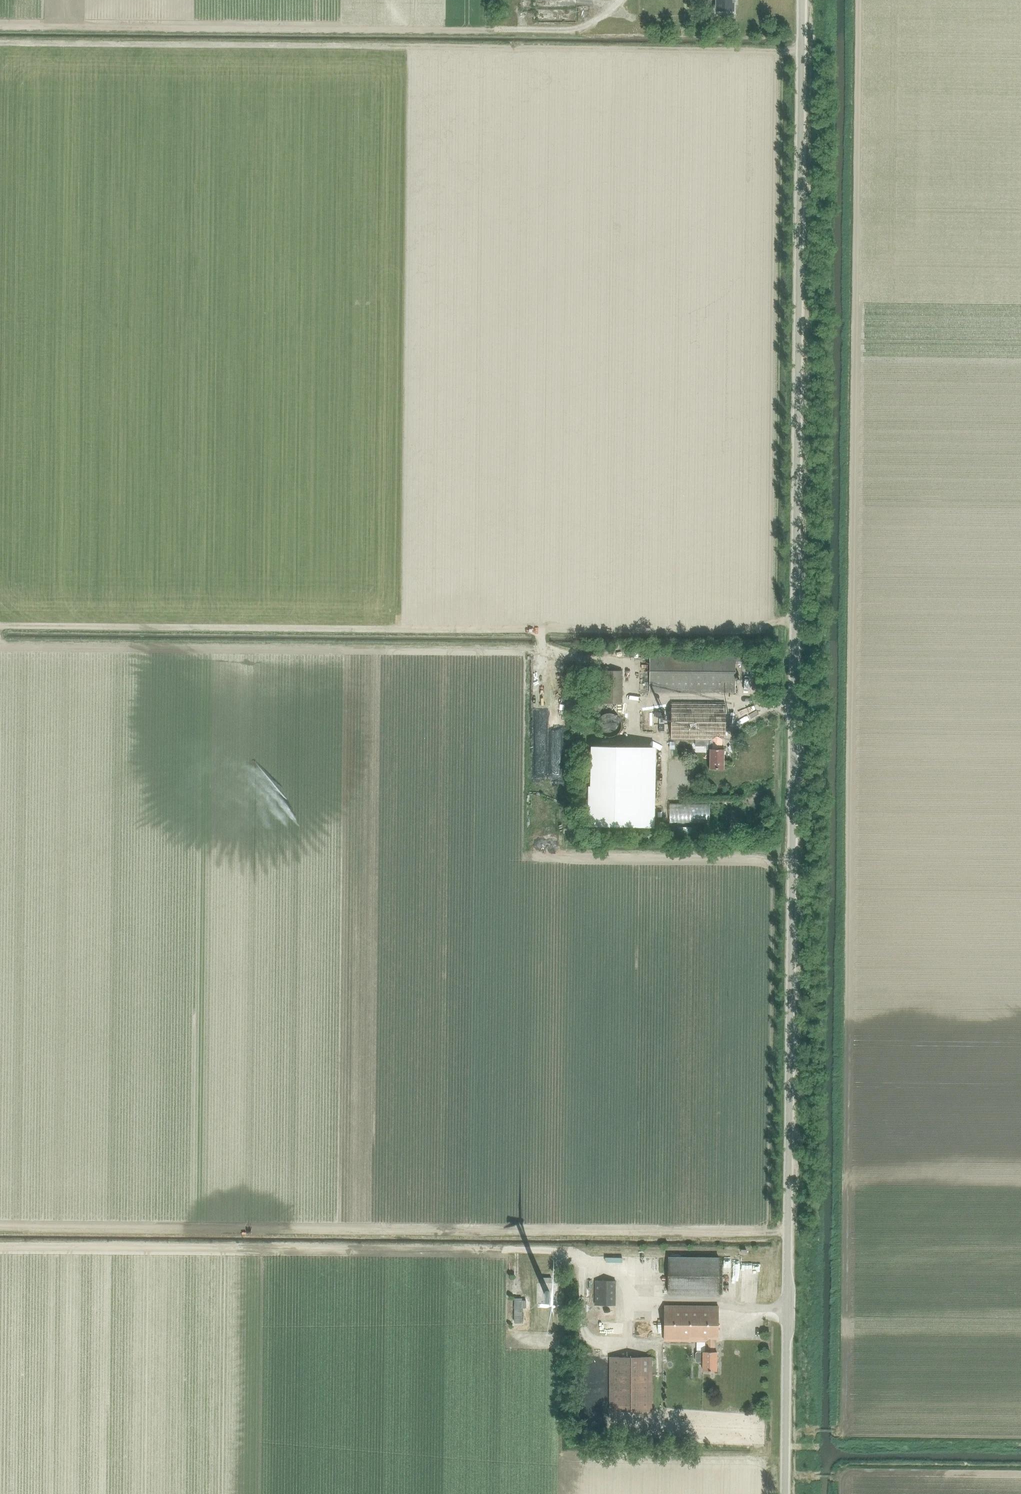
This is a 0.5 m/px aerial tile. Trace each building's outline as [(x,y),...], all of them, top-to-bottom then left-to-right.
[(733,2),(735,2),(735,1),(734,1),(734,0),(717,0),(717,11),(733,11),(733,2)] [(735,693),(735,651),(649,650),(649,692),(735,693)] [(622,703),(622,671),(601,671),(601,703),(622,703)] [(725,739),(725,704),(672,703),(671,739),(713,739),(712,749),(710,749),(710,768),(724,768),(724,749),(722,749),(722,739),(725,739)] [(610,714),(609,714),(607,714),(605,714),(604,715),(603,716),(602,716),(601,717),(600,718),(599,719),(599,720),(598,721),(598,722),(598,723),(597,725),(597,726),(598,727),(598,729),(598,730),(599,731),(599,732),(600,733),(601,734),(602,735),(603,736),(605,737),(606,737),(608,737),(609,738),(611,737),(613,737),(614,737),(615,736),(616,735),(617,734),(618,734),(619,733),(620,732),(620,730),(621,730),(621,729),(621,728),(621,726),(621,725),(621,724),(621,722),(620,720),(619,719),(618,718),(617,717),(616,716),(615,715),(614,714),(612,714),(610,714)] [(641,748),(591,747),(589,827),(639,828),(641,748)] [(720,1257),(668,1257),(668,1294),(719,1294),(720,1257)] [(616,1306),(616,1281),(594,1280),(594,1305),(616,1306)] [(717,1341),(718,1341),(718,1306),(665,1305),(664,1341),(705,1341),(705,1351),(697,1351),(695,1353),(695,1360),(697,1362),(703,1362),(703,1370),(716,1370),(717,1351),(717,1341)] [(610,1358),(609,1412),(651,1412),(652,1358),(610,1358)]
